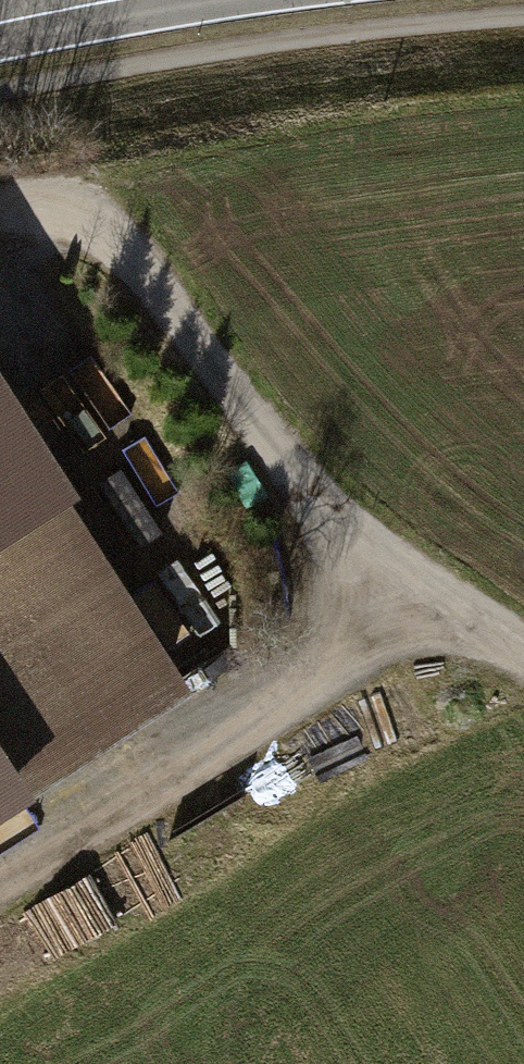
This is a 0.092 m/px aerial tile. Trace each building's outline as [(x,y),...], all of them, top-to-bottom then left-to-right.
[(194,692),(70,496),(83,488),(0,357),(0,813),(194,692)]
